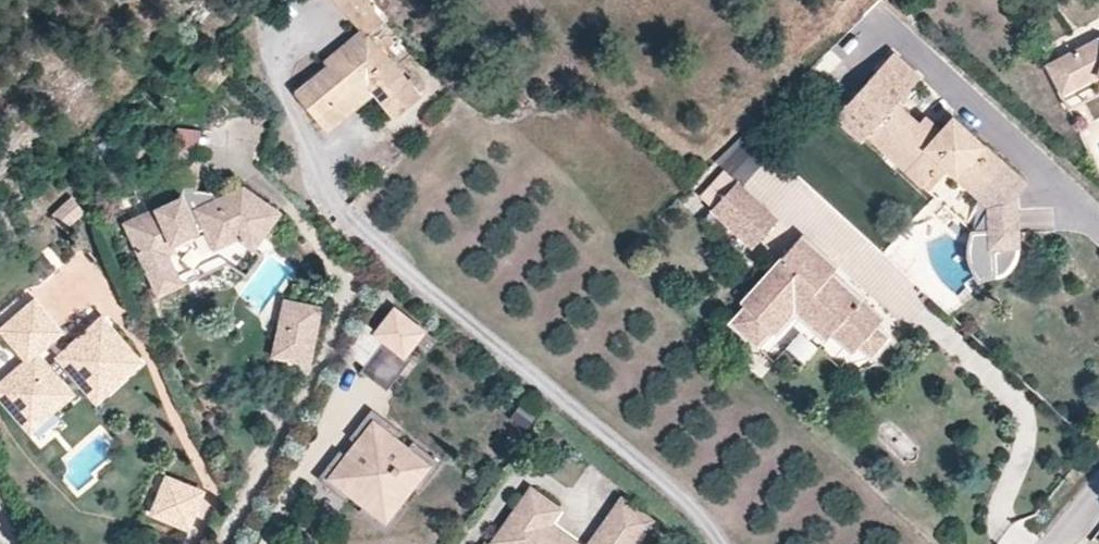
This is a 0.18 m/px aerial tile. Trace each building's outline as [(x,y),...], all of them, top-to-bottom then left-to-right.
[(372,0),(336,0),(334,2),(365,38),(370,43),(371,42),(372,44),(392,29),(372,0)] [(331,76),(370,43),(365,38),(327,70),(331,76)] [(1097,39),(1060,58),(1076,87),(1098,75),(1098,39),(1097,39)] [(372,44),(371,42),(370,43),(331,76),(299,103),(331,140),(378,102),(400,126),(425,106),(372,44)] [(1028,184),(952,115),(940,129),(925,116),(919,123),(897,103),(921,77),(894,52),(836,116),(862,141),(868,135),(873,129),(895,149),(901,142),(915,156),(910,163),(928,180),(943,165),(949,170),(988,205),(989,230),(990,248),(1019,247),(1016,196),(1028,184)] [(1076,87),(1060,58),(1046,65),(1062,94),(1076,87)] [(210,65),(198,81),(219,96),(230,80),(210,65)] [(895,149),(873,129),(868,135),(923,186),(928,180),(910,163),(915,156),(901,142),(895,149)] [(742,186),(772,153),(747,131),(716,161),(724,169),(742,186)] [(202,190),(205,158),(204,158),(206,137),(182,134),(180,156),(170,155),(167,189),(188,191),(188,188),(202,190)] [(928,191),(949,170),(943,165),(928,180),(923,186),(928,191)] [(742,186),(724,169),(700,196),(713,208),(712,210),(753,248),(779,219),(742,186)] [(284,219),(248,193),(219,206),(220,199),(202,197),(202,190),(188,188),(188,191),(186,203),(129,229),(150,273),(173,262),(181,258),(178,250),(209,235),(219,255),(243,244),(259,255),(284,219)] [(74,199),(51,217),(66,234),(88,216),(74,199)] [(990,248),(989,230),(971,230),(967,245),(967,256),(970,266),(978,283),(992,278),(990,248)] [(841,295),(825,281),(832,273),(837,267),(802,236),(741,302),(746,306),(731,323),(758,346),(772,330),(775,333),(795,312),(827,339),(832,334),(853,352),(859,345),(873,357),(890,336),(877,325),(883,318),(847,287),(841,295)] [(173,262),(150,273),(163,302),(187,290),(173,262)] [(847,287),(832,273),(825,281),(841,295),(847,287)] [(141,361),(103,321),(68,352),(62,357),(48,368),(38,356),(51,345),(57,340),(65,332),(36,301),(0,332),(29,363),(0,388),(0,391),(18,411),(23,406),(45,406),(51,412),(72,393),(61,382),(74,371),(85,383),(99,399),(141,361)] [(323,324),(326,311),(286,303),(281,328),(296,331),(306,321),(323,324)] [(411,360),(405,355),(423,332),(395,310),(377,333),(377,334),(385,340),(365,366),(361,371),(387,391),(411,360)] [(365,366),(385,340),(377,334),(377,333),(362,319),(346,350),(365,366)] [(313,369),(323,324),(306,321),(296,331),(281,328),(274,361),(313,369)] [(797,325),(784,342),(805,358),(818,341),(797,325)] [(68,352),(57,340),(51,345),(62,357),(68,352)] [(33,428),(51,412),(45,406),(23,406),(18,411),(33,428)] [(420,492),(441,464),(413,442),(407,451),(394,441),(400,432),(372,410),(350,438),(359,445),(364,449),(354,462),(349,458),(340,451),(318,479),(346,501),(353,492),(366,502),(367,503),(371,498),(384,508),(395,495),(401,499),(411,485),(420,492)] [(354,462),(364,449),(359,445),(349,458),(354,462)] [(157,517),(191,530),(204,497),(170,484),(157,517)] [(547,525),(558,511),(531,491),(494,543),(496,543),(574,543),(547,525)] [(387,533),(409,505),(401,499),(395,495),(384,508),(371,498),(367,503),(366,502),(359,511),(387,533)] [(650,521),(621,501),(604,527),(629,543),(634,543),(650,521)] [(604,527),(592,543),(629,543),(604,527)]
